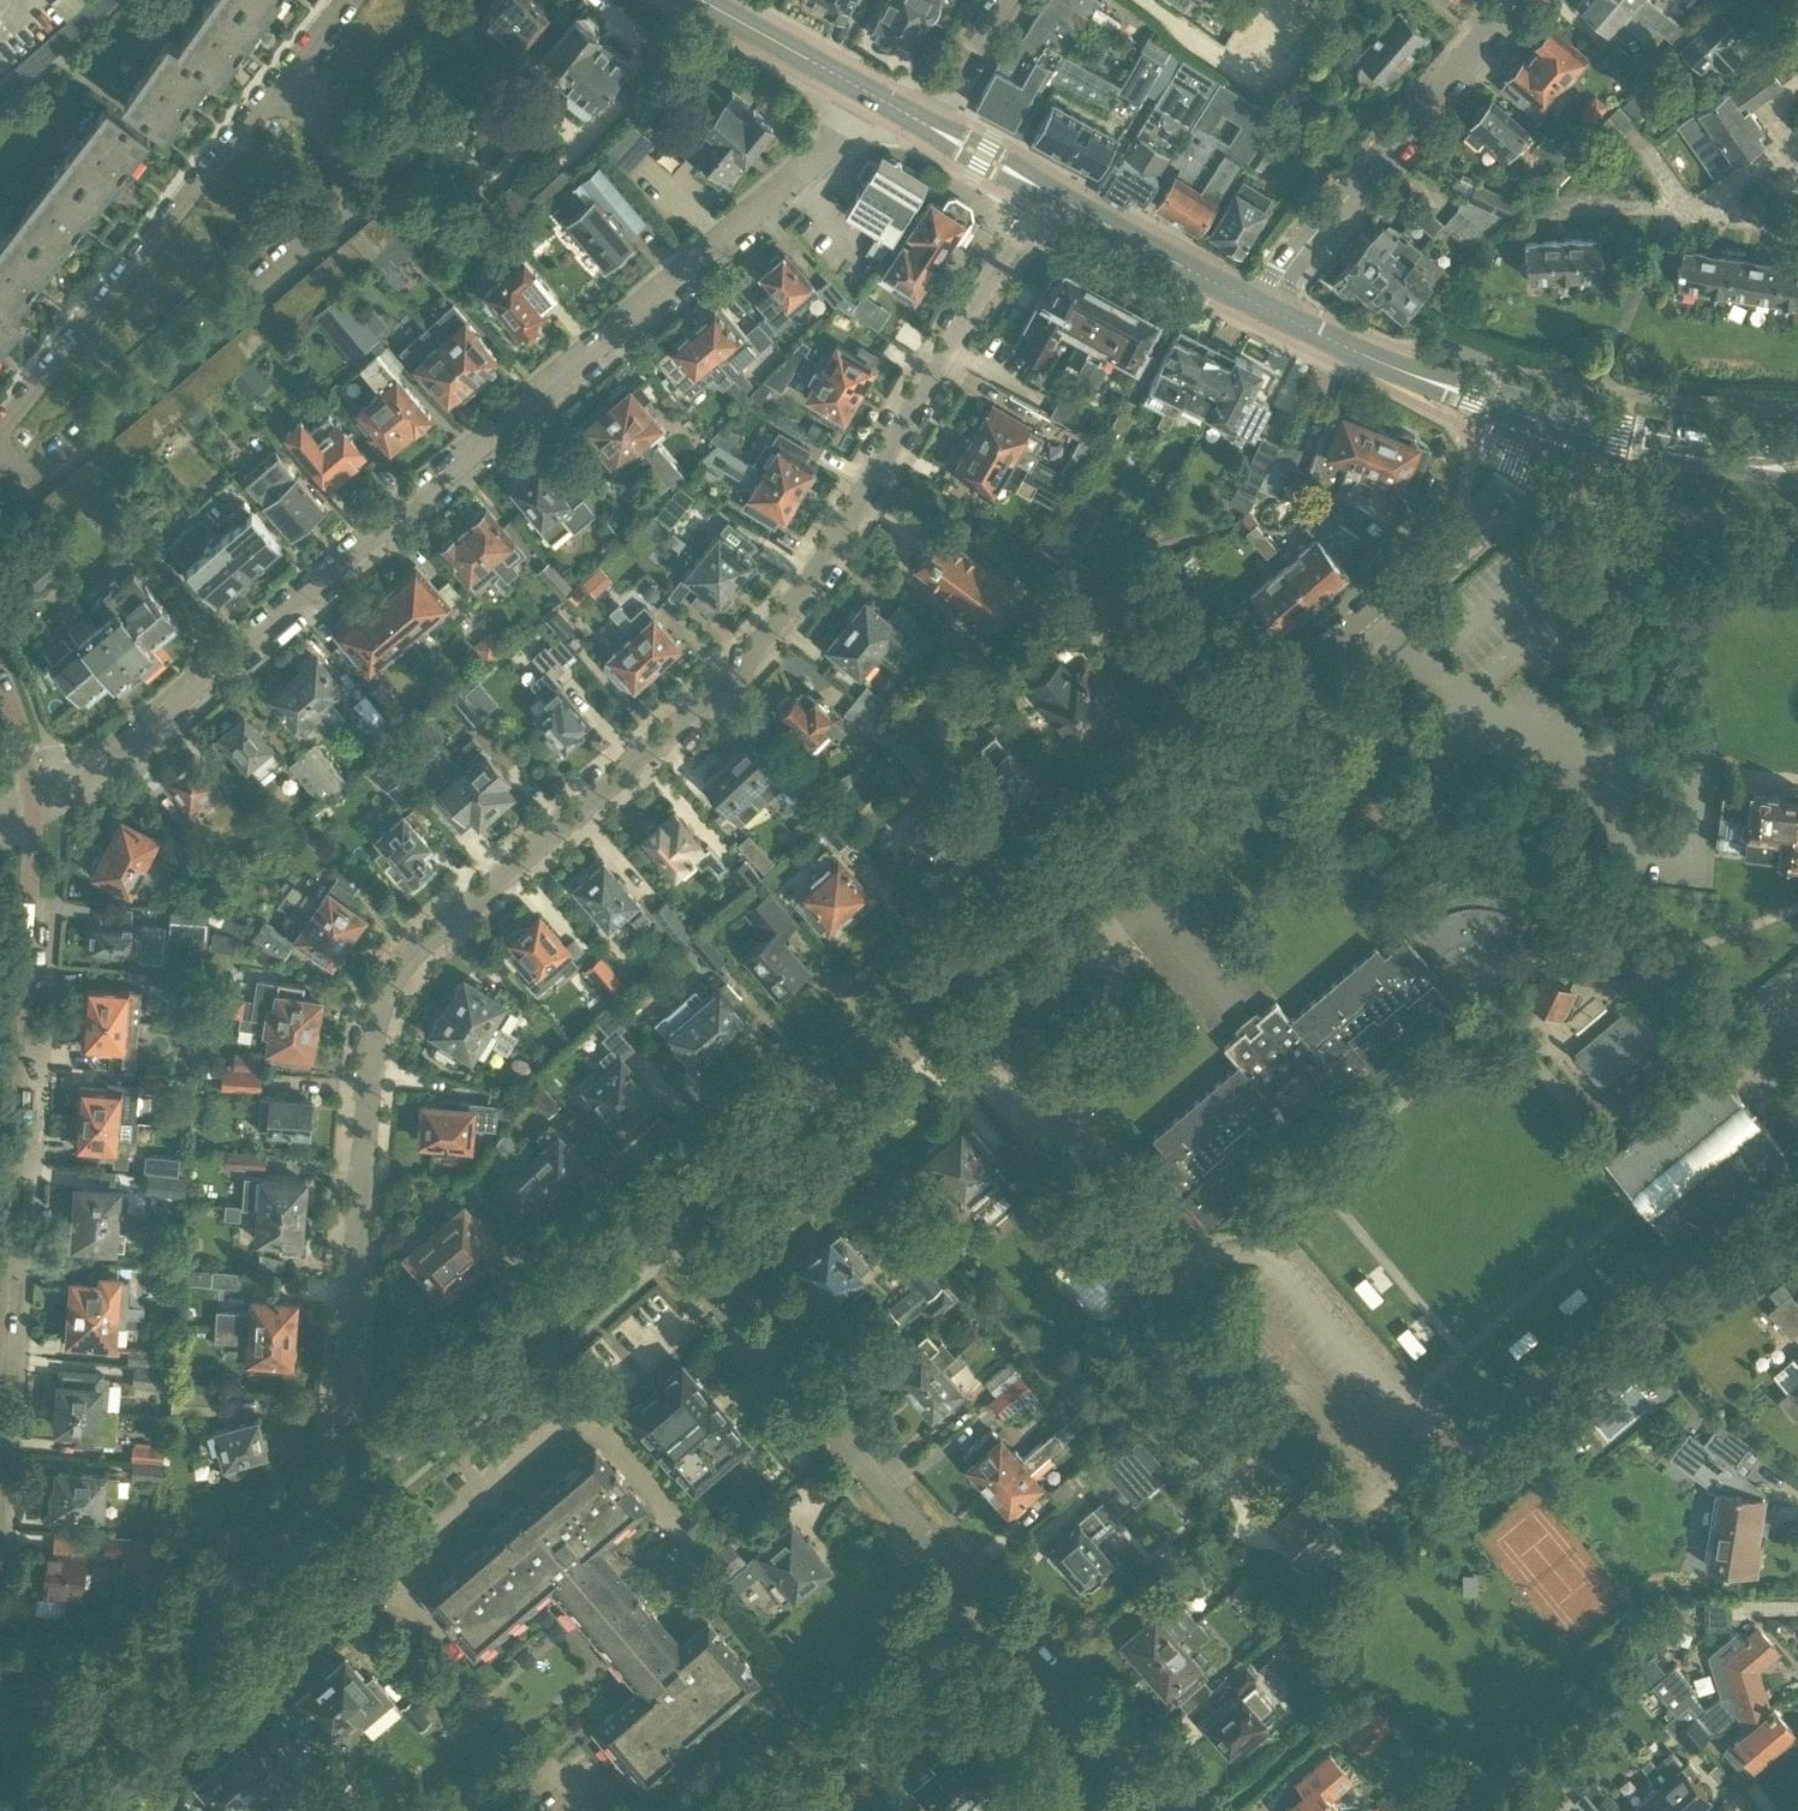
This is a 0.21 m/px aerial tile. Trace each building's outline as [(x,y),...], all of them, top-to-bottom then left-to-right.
[(117,0),(91,0),(0,81),(0,104),(117,0)] [(52,0),(53,2),(66,16),(68,18),(88,0),(53,0),(52,0)] [(263,16),(242,0),(212,0),(180,46),(210,70),(220,77),(263,16)] [(275,0),(242,0),(263,16),(275,0)] [(548,9),(537,0),(495,0),(483,15),(484,16),(477,24),(493,38),(500,29),(513,39),(501,54),(501,59),(505,63),(511,62),(521,50),(520,45),(519,44),(548,9)] [(829,4),(826,10),(826,11),(828,13),(829,14),(830,15),(831,16),(833,16),(835,16),(837,16),(841,10),(844,12),(850,0),(822,0),(829,4)] [(936,15),(937,13),(938,12),(940,9),(940,8),(941,5),(941,3),(940,3),(942,0),(886,0),(872,27),(884,34),(888,26),(913,39),(925,16),(932,19),(934,17),(936,15)] [(1101,0),(1048,0),(1041,10),(1041,9),(1033,21),(1034,21),(1017,46),(1010,42),(976,104),(983,108),(979,114),(1020,136),(1043,92),(1039,90),(1101,0)] [(1198,2),(1195,0),(1171,0),(1184,9),(1184,8),(1190,13),(1198,2)] [(1244,0),(1226,0),(1224,8),(1243,12),(1245,0),(1244,0)] [(1626,0),(1580,0),(1578,3),(1613,32),(1624,20),(1654,46),(1661,38),(1666,42),(1669,38),(1675,43),(1676,42),(1626,0)] [(1676,42),(1687,30),(1651,0),(1626,0),(1676,42)] [(468,26),(483,9),(474,1),(459,19),(468,26)] [(1758,13),(1770,24),(1781,12),(1770,1),(1758,13)] [(1385,79),(1427,31),(1400,8),(1358,56),(1365,61),(1360,66),(1358,76),(1361,78),(1359,80),(1361,82),(1363,80),(1366,83),(1374,79),(1379,74),(1385,79)] [(574,17),(566,10),(558,20),(557,20),(545,34),(546,35),(538,45),(546,52),(544,54),(565,71),(561,76),(574,87),(567,95),(568,101),(585,114),(590,114),(595,108),(594,102),(593,101),(627,58),(597,34),(599,32),(598,20),(588,12),(577,13),(574,17)] [(1723,70),(1742,52),(1729,38),(1738,30),(1719,11),(1683,46),(1702,65),(1710,57),(1723,70)] [(1115,30),(1121,21),(1108,14),(1103,23),(1115,30)] [(1789,65),(1797,59),(1797,47),(1784,28),(1775,35),(1785,48),(1779,53),(1789,66),(1789,65)] [(1564,81),(1568,77),(1585,57),(1552,29),(1539,45),(1541,48),(1535,55),(1564,81)] [(1183,58),(1170,49),(1148,36),(1140,49),(1142,50),(1110,105),(1101,103),(1100,104),(1088,102),(1056,84),(1050,96),(1053,98),(1034,134),(1066,152),(1066,153),(1067,153),(1064,161),(1093,177),(1098,169),(1099,169),(1118,134),(1120,135),(1157,72),(1170,80),(1125,154),(1123,152),(1118,161),(1116,160),(1100,186),(1127,202),(1133,191),(1145,198),(1169,158),(1169,157),(1217,78),(1183,58)] [(167,130),(210,70),(180,46),(170,39),(125,100),(167,130)] [(1633,85),(1647,68),(1617,43),(1603,60),(1633,85)] [(1789,66),(1779,53),(1679,124),(1714,174),(1763,138),(1757,130),(1763,126),(1750,108),(1784,83),(1782,82),(1794,73),(1789,65),(1789,66)] [(1564,81),(1535,55),(1528,63),(1526,60),(1512,77),(1505,86),(1520,99),(1528,90),(1544,104),(1564,81)] [(132,62),(126,58),(120,67),(126,71),(132,62)] [(391,95),(404,84),(393,72),(380,83),(391,95)] [(1158,204),(1196,228),(1198,229),(1240,161),(1245,164),(1248,159),(1260,142),(1278,117),(1220,80),(1171,158),(1182,166),(1158,204)] [(754,108),(733,90),(726,98),(712,113),(700,103),(676,131),(705,155),(697,165),(719,183),(727,174),(733,179),(742,168),(736,163),(743,155),(745,157),(773,123),(755,108),(754,108)] [(1602,113),(1608,105),(1595,94),(1589,102),(1602,113)] [(1633,95),(1620,107),(1634,122),(1647,109),(1633,95)] [(1521,148),(1533,135),(1493,99),(1469,125),(1472,128),(1465,135),(1478,146),(1484,139),(1505,157),(1517,144),(1521,148)] [(1594,122),(1602,113),(1589,102),(1581,111),(1594,122)] [(103,193),(149,134),(109,103),(63,162),(103,193)] [(644,151),(654,140),(632,118),(622,129),(644,151)] [(1547,137),(1544,135),(1536,144),(1558,163),(1569,152),(1568,152),(1561,146),(1549,135),(1547,137)] [(1568,137),(1561,146),(1568,152),(1575,143),(1568,137)] [(1260,142),(1248,159),(1261,168),(1273,152),(1260,142)] [(1561,181),(1588,154),(1579,145),(1553,173),(1561,181)] [(542,202),(572,174),(555,155),(525,183),(542,202)] [(930,179),(894,157),(885,159),(882,165),(870,158),(867,159),(859,172),(860,175),(866,179),(846,211),(851,214),(850,216),(858,222),(860,219),(878,231),(865,252),(882,262),(897,244),(892,240),(930,179)] [(57,252),(103,193),(63,162),(17,221),(57,252)] [(634,242),(628,235),(647,219),(600,164),(575,184),(588,199),(565,219),(605,266),(634,242)] [(1272,196),(1244,179),(1237,190),(1237,189),(1212,231),(1241,248),(1255,226),(1262,224),(1267,215),(1265,208),(1272,196)] [(1507,215),(1514,199),(1479,183),(1471,200),(1507,215)] [(969,208),(970,206),(956,196),(949,197),(943,207),(936,202),(927,202),(900,240),(903,243),(935,264),(950,241),(957,239),(973,216),(971,215),(969,208)] [(403,230),(415,220),(396,198),(384,208),(403,230)] [(1443,224),(1473,251),(1507,216),(1507,215),(1471,200),(1462,211),(1458,207),(1444,223),(1443,224)] [(395,242),(403,236),(400,232),(403,230),(384,208),(373,217),(395,242)] [(1444,223),(1437,216),(1428,226),(1436,233),(1443,224),(1444,223)] [(384,252),(395,242),(373,217),(362,226),(384,252)] [(57,252),(17,221),(0,243),(0,301),(12,310),(57,252)] [(529,246),(543,234),(532,221),(518,233),(529,246)] [(1402,230),(1390,223),(1386,227),(1383,224),(1372,237),(1372,236),(1362,247),(1357,247),(1351,254),(1351,259),(1334,279),(1335,285),(1342,292),(1349,292),(1356,284),(1388,246),(1398,234),(1402,230)] [(373,261),(384,252),(362,226),(351,236),(370,258),(373,261)] [(1405,241),(1398,234),(1388,246),(1356,284),(1361,290),(1361,297),(1369,304),(1376,303),(1382,296),(1421,249),(1408,237),(1405,241)] [(359,267),(370,258),(351,236),(340,245),(359,267)] [(394,287),(405,279),(394,265),(414,249),(403,236),(395,242),(384,252),(373,261),(394,287)] [(1601,251),(1600,237),(1577,238),(1579,280),(1596,279),(1597,274),(1602,273),(1601,260),(1609,259),(1609,250),(1601,251)] [(1554,282),(1579,280),(1577,238),(1552,240),(1554,282)] [(1554,282),(1552,240),(1526,241),(1527,260),(1521,264),(1521,272),(1528,275),(1528,277),(1533,277),(1535,283),(1554,282)] [(916,292),(917,291),(923,290),(930,280),(928,273),(935,264),(903,243),(884,270),(902,282),(895,291),(909,301),(915,291),(916,292)] [(348,276),(359,267),(340,245),(329,254),(348,276)] [(1701,293),(1708,251),(1683,247),(1681,260),(1673,259),(1671,269),(1680,270),(1678,283),(1682,284),(1683,290),(1701,293)] [(1395,316),(1402,315),(1443,268),(1421,249),(1382,296),(1388,301),(1387,302),(1388,309),(1395,316)] [(496,269),(504,278),(487,292),(489,294),(481,301),(494,316),(502,310),(521,332),(528,334),(539,325),(539,317),(537,315),(546,308),(543,305),(555,293),(537,272),(536,272),(525,259),(525,260),(518,251),(496,269)] [(1725,296),(1731,255),(1708,251),(1701,293),(1725,296)] [(803,304),(818,290),(785,252),(760,274),(773,289),(758,302),(769,314),(767,315),(778,328),(791,317),(787,312),(800,301),(803,304)] [(337,286),(348,276),(329,254),(318,264),(337,286)] [(1749,300),(1756,259),(1731,255),(1725,296),(1749,300)] [(1038,357),(1082,276),(1068,268),(1070,264),(1071,263),(1071,262),(1071,261),(1070,260),(1069,259),(1068,258),(1066,258),(1065,258),(1064,259),(1063,260),(1045,293),(1041,291),(1041,292),(1039,291),(1038,293),(1040,294),(1012,343),(1038,357)] [(1772,304),(1779,262),(1756,259),(1749,300),(1772,304)] [(1797,297),(1797,265),(1779,262),(1772,304),(1796,307),(1797,297)] [(326,295),(337,286),(318,264),(307,273),(326,295)] [(315,304),(326,295),(307,273),(296,282),(315,304)] [(1081,336),(1107,289),(1082,276),(1038,357),(1050,364),(1070,330),(1081,336)] [(850,310),(856,302),(846,295),(830,277),(819,286),(835,304),(837,302),(850,310)] [(304,314),(315,304),(296,282),(285,292),(304,314)] [(1089,378),(1130,302),(1107,289),(1081,336),(1092,342),(1086,354),(1088,355),(1079,372),(1089,378)] [(293,323),(304,314),(285,292),(275,301),(293,323)] [(319,312),(362,364),(378,351),(387,344),(343,292),(319,312)] [(872,308),(860,300),(852,311),(864,320),(872,308)] [(22,317),(12,310),(0,301),(0,345),(22,317)] [(282,332),(293,323),(275,301),(264,310),(282,332)] [(1159,318),(1130,302),(1089,378),(1097,382),(1107,365),(1109,367),(1115,355),(1138,367),(1150,345),(1149,345),(1166,315),(1161,313),(1159,318)] [(692,329),(731,374),(732,376),(745,391),(753,384),(739,367),(774,338),(759,321),(745,332),(721,304),(692,329)] [(443,341),(482,386),(498,372),(490,363),(498,356),(483,340),(484,339),(467,319),(466,320),(454,307),(444,316),(431,328),(443,341)] [(271,342),(282,332),(264,310),(252,320),(271,342)] [(260,351),(271,342),(252,320),(241,329),(260,351)] [(464,402),(482,386),(443,341),(431,328),(415,342),(405,350),(417,364),(416,364),(433,383),(434,383),(448,399),(456,393),(464,402)] [(252,364),(254,362),(251,359),(260,351),(241,329),(231,338),(252,364)] [(731,374),(692,329),(670,348),(671,350),(660,359),(690,394),(712,375),(721,385),(732,376),(731,374)] [(1162,362),(1163,362),(1152,384),(1170,393),(1163,406),(1166,408),(1159,423),(1169,428),(1178,410),(1190,387),(1187,386),(1205,349),(1193,343),(1193,344),(1175,335),(1162,362)] [(241,373),(252,364),(231,338),(220,348),(238,370),(241,373)] [(803,358),(810,345),(802,340),(791,351),(803,358)] [(857,355),(837,344),(829,358),(823,355),(816,366),(860,391),(875,365),(873,364),(878,356),(862,346),(857,355)] [(220,348),(208,357),(227,379),(230,382),(241,373),(238,370),(220,348)] [(1190,387),(1178,410),(1202,422),(1207,411),(1231,364),(1215,355),(1216,355),(1205,349),(1187,386),(1190,387)] [(415,428),(432,415),(378,351),(362,364),(383,389),(359,408),(364,414),(357,420),(382,451),(390,445),(391,446),(414,427),(415,428)] [(860,391),(816,366),(803,358),(791,351),(765,381),(783,391),(796,369),(816,381),(807,395),(826,406),(821,416),(838,426),(843,416),(845,417),(860,391)] [(1231,364),(1207,411),(1233,424),(1233,423),(1253,433),(1269,403),(1249,393),(1262,367),(1236,354),(1231,364)] [(216,388),(227,379),(208,357),(198,366),(216,388)] [(275,379),(261,361),(256,365),(254,362),(252,364),(241,373),(230,382),(247,402),(275,379)] [(198,366),(187,376),(205,398),(216,388),(198,366)] [(667,375),(661,380),(670,390),(676,385),(667,375)] [(194,407),(205,398),(187,376),(176,385),(194,407)] [(183,416),(194,407),(176,385),(165,394),(183,416)] [(610,412),(644,451),(652,461),(655,463),(663,456),(647,438),(662,425),(645,406),(653,399),(643,386),(634,393),(633,392),(632,393),(628,388),(615,399),(618,404),(610,412)] [(1065,422),(1078,397),(1064,389),(1050,414),(1065,422)] [(172,426),(183,416),(165,394),(154,404),(172,426)] [(1078,428),(1091,404),(1078,397),(1065,422),(1067,423),(1078,428)] [(1119,441),(1140,404),(1127,397),(1106,434),(1119,441)] [(161,435),(172,426),(154,404),(143,413),(161,435)] [(1062,472),(1037,458),(1038,456),(1031,453),(1041,436),(1029,429),(1029,427),(992,406),(975,436),(1017,461),(1017,460),(1029,466),(1028,468),(1063,488),(1096,438),(1078,428),(1067,423),(1063,430),(1080,439),(1062,472)] [(1366,423),(1363,415),(1352,411),(1345,414),(1344,416),(1332,412),(1309,474),(1340,490),(1349,497),(1354,483),(1376,429),(1365,425),(1366,423)] [(636,458),(644,451),(610,412),(602,418),(598,413),(585,425),(589,430),(587,431),(588,432),(580,439),(591,452),(599,445),(621,470),(636,458)] [(151,444),(161,435),(143,413),(132,422),(151,444)] [(337,422),(329,414),(311,430),(302,421),(287,434),(293,440),(292,441),(296,446),(297,445),(331,484),(366,453),(338,421),(337,422)] [(140,454),(151,444),(132,422),(121,432),(140,454)] [(760,469),(764,472),(765,470),(800,491),(816,465),(806,459),(812,448),(780,429),(771,443),(766,443),(755,460),(759,464),(757,467),(760,469)] [(1354,483),(1349,497),(1393,529),(1404,514),(1406,508),(1405,502),(1402,496),(1397,492),(1401,483),(1415,488),(1430,451),(1418,446),(1419,444),(1415,436),(1404,431),(1396,435),(1395,437),(1376,429),(1354,483)] [(129,463),(140,454),(121,432),(110,441),(129,463)] [(1268,471),(1275,456),(1281,444),(1263,435),(1236,488),(1254,497),(1268,471)] [(1005,480),(1017,461),(975,436),(956,467),(973,477),(971,480),(975,482),(972,486),(989,496),(1000,477),(1005,480)] [(1282,440),(1281,444),(1275,456),(1292,465),(1295,466),(1303,451),(1282,440)] [(118,472),(129,463),(110,441),(99,450),(118,472)] [(755,486),(764,472),(760,469),(757,467),(719,444),(705,457),(749,484),(750,483),(755,486)] [(262,498),(260,499),(291,535),(309,519),(326,505),(299,474),(276,448),(260,461),(242,477),(253,491),(255,489),(262,498)] [(107,482),(118,472),(99,450),(88,460),(107,482)] [(1275,456),(1268,471),(1283,478),(1292,465),(1275,456)] [(96,491),(107,482),(88,460),(77,469),(96,491)] [(655,463),(652,461),(642,470),(660,491),(670,482),(655,463)] [(574,509),(542,468),(530,478),(525,475),(517,481),(519,487),(516,489),(532,508),(527,512),(552,543),(570,528),(575,534),(598,516),(585,500),(574,509)] [(1052,505),(1063,488),(1028,468),(1023,477),(1037,485),(1032,494),(1052,505)] [(85,500),(96,491),(77,469),(66,478),(85,500)] [(764,472),(755,486),(749,497),(784,518),(800,491),(765,470),(764,472)] [(74,510),(85,500),(66,478),(55,488),(74,510)] [(582,494),(598,512),(606,493),(597,482),(582,494)] [(665,502),(656,514),(671,526),(680,514),(696,495),(681,483),(665,502)] [(62,519),(74,510),(55,488),(43,497),(62,519)] [(83,508),(112,541),(125,530),(97,496),(83,508)] [(1318,601),(1350,573),(1341,562),(1360,536),(1341,522),(1345,515),(1324,500),(1307,524),(1318,537),(1286,565),(1318,601)] [(237,524),(222,537),(250,570),(282,542),(246,502),(230,516),(237,524)] [(525,553),(488,509),(487,511),(481,510),(475,516),(474,521),(465,528),(499,570),(502,574),(507,578),(519,568),(514,562),(525,553)] [(215,530),(221,525),(209,511),(203,516),(215,530)] [(203,516),(171,544),(218,598),(250,570),(222,537),(215,530),(203,516)] [(708,556),(737,580),(744,572),(746,573),(750,573),(756,565),(756,561),(754,559),(756,557),(751,553),(758,545),(728,521),(722,530),(703,552),(708,556)] [(1267,555),(1277,546),(1256,522),(1246,531),(1267,555)] [(499,570),(465,528),(456,536),(451,535),(444,541),(443,547),(442,548),(468,579),(476,589),(499,570)] [(679,549),(687,539),(675,529),(667,539),(679,549)] [(1011,583),(941,534),(933,545),(926,541),(917,553),(924,557),(916,569),(964,603),(958,612),(980,627),(1011,583)] [(725,603),(732,596),(731,591),(729,590),(737,580),(708,556),(703,552),(683,577),(700,590),(694,598),(711,612),(719,602),(721,604),(725,603)] [(561,594),(572,583),(550,559),(538,570),(561,594)] [(411,639),(452,605),(417,564),(377,598),(411,639)] [(1318,601),(1286,565),(1251,594),(1253,597),(1241,607),(1268,638),(1280,627),(1282,631),(1318,601)] [(595,593),(611,579),(599,566),(583,581),(595,593)] [(147,583),(136,569),(108,592),(108,593),(90,608),(91,609),(145,675),(165,658),(151,642),(178,619),(148,582),(147,583)] [(504,592),(513,585),(507,578),(502,574),(495,580),(504,592)] [(1087,594),(1093,597),(1111,589),(1094,580),(1087,594)] [(370,674),(411,639),(377,598),(335,632),(370,674)] [(867,600),(849,622),(880,648),(884,652),(895,661),(914,639),(880,611),(881,604),(874,598),(867,600)] [(631,616),(619,603),(610,610),(631,635),(658,665),(681,644),(654,615),(645,604),(631,616)] [(563,636),(575,625),(558,607),(546,619),(563,636)] [(145,675),(91,609),(69,627),(74,633),(67,638),(65,636),(46,652),(53,661),(84,698),(111,675),(125,692),(145,675)] [(1213,623),(1221,633),(1236,621),(1229,611),(1213,623)] [(884,652),(880,648),(849,622),(830,645),(828,652),(836,658),(842,656),(861,671),(873,657),(877,661),(884,652)] [(504,647),(490,630),(474,644),(488,661),(504,647)] [(635,685),(658,665),(631,635),(608,655),(610,657),(606,661),(605,667),(624,687),(629,688),(634,684),(635,685)] [(574,743),(579,739),(580,734),(582,731),(580,729),(588,722),(558,688),(561,685),(554,677),(565,667),(545,645),(534,656),(546,670),(532,682),(550,702),(537,713),(553,731),(546,738),(557,750),(564,743),(566,746),(569,743),(574,743)] [(316,656),(312,651),(298,663),(302,668),(294,675),(319,705),(326,713),(336,725),(346,716),(329,697),(343,686),(317,655),(316,656)] [(945,662),(933,674),(946,688),(958,676),(945,662)] [(1079,746),(1084,741),(1085,742),(1086,743),(1087,743),(1088,743),(1093,740),(1096,738),(1100,735),(1103,732),(1106,728),(1110,724),(1110,723),(1110,722),(1110,721),(1109,720),(1114,715),(1099,697),(1108,691),(1096,677),(1098,675),(1088,663),(1074,676),(1061,662),(1034,685),(1046,699),(1042,703),(1079,746)] [(905,683),(913,675),(900,664),(893,673),(905,683)] [(319,705),(294,675),(286,681),(282,676),(268,688),(272,693),(271,694),(296,725),(297,724),(303,732),(312,724),(312,719),(309,715),(310,713),(326,733),(336,725),(326,713),(319,705)] [(393,725),(407,714),(381,683),(368,694),(393,725)] [(878,716),(889,702),(867,684),(855,699),(878,716)] [(469,726),(481,716),(456,687),(444,697),(469,726)] [(806,688),(798,696),(796,694),(781,710),(794,721),(785,730),(813,756),(835,733),(837,735),(846,725),(835,714),(835,715),(806,688)] [(867,730),(878,716),(855,699),(845,712),(867,730)] [(232,719),(221,729),(223,732),(221,734),(247,765),(249,763),(260,776),(283,757),(245,713),(235,722),(232,719)] [(433,733),(442,725),(431,713),(423,720),(433,733)] [(417,747),(433,733),(423,720),(406,735),(417,747)] [(913,767),(925,754),(903,733),(891,746),(913,767)] [(996,762),(982,774),(996,791),(987,799),(1000,815),(1010,806),(1010,807),(1011,806),(1018,806),(1025,800),(1026,793),(1038,783),(1006,746),(1005,746),(996,735),(983,746),(992,757),(992,758),(996,762)] [(497,807),(514,793),(504,782),(510,778),(474,736),(462,746),(475,761),(465,770),(497,807)] [(750,740),(728,760),(764,800),(775,790),(800,803),(817,781),(794,757),(779,771),(750,740)] [(323,777),(335,767),(315,742),(303,753),(323,777)] [(318,799),(332,788),(323,777),(303,753),(289,764),(318,799)] [(363,768),(387,788),(388,787),(400,801),(403,805),(418,793),(403,775),(401,776),(380,753),(363,768)] [(168,777),(166,779),(191,808),(206,795),(212,802),(224,792),(218,785),(220,783),(195,754),(180,767),(176,768),(169,773),(168,777)] [(705,782),(741,821),(764,800),(728,760),(705,782)] [(497,807),(465,770),(453,780),(449,775),(429,793),(461,830),(476,817),(480,822),(497,807)] [(1725,784),(1724,814),(1731,813),(1727,833),(1719,832),(1716,846),(1777,853),(1777,859),(1797,861),(1797,789),(1782,793),(1756,789),(1757,783),(1729,779),(1725,784)] [(866,788),(862,788),(852,797),(852,802),(856,806),(860,805),(870,796),(870,791),(866,788)] [(414,879),(417,876),(419,878),(431,868),(429,866),(433,863),(427,856),(435,849),(429,843),(430,842),(422,833),(428,827),(412,807),(405,813),(404,813),(377,836),(387,847),(377,855),(385,864),(397,878),(406,870),(414,879)] [(947,815),(944,811),(936,818),(930,811),(916,824),(922,831),(915,838),(925,849),(911,861),(923,874),(937,862),(940,866),(948,867),(956,859),(957,852),(953,848),(966,836),(953,822),(954,821),(948,814),(947,815)] [(705,847),(675,812),(662,822),(661,820),(659,822),(654,822),(646,828),(646,833),(644,835),(676,872),(694,857),(702,867),(709,861),(720,874),(728,867),(708,844),(705,847)] [(841,851),(856,838),(833,813),(819,827),(841,851)] [(167,875),(173,864),(150,852),(158,837),(121,818),(115,820),(110,830),(112,837),(114,838),(110,845),(153,868),(167,875)] [(764,871),(775,862),(749,833),(738,843),(764,871)] [(153,868),(110,845),(106,854),(104,853),(97,855),(92,865),(94,872),(131,890),(139,875),(161,886),(167,875),(153,868)] [(838,861),(826,848),(812,861),(819,870),(810,877),(815,882),(802,892),(817,909),(808,916),(821,930),(829,923),(831,925),(835,921),(837,923),(848,913),(846,911),(867,893),(855,880),(856,879),(848,870),(847,871),(838,861)] [(747,888),(762,876),(747,857),(731,869),(747,888)] [(651,917),(644,909),(644,908),(605,862),(577,886),(609,923),(625,910),(639,927),(651,917)] [(179,881),(184,870),(173,864),(167,875),(179,881)] [(349,903),(356,893),(336,879),(321,902),(307,892),(306,894),(293,885),(286,895),(299,904),(307,909),(351,938),(367,915),(349,903)] [(1503,943),(1518,912),(1515,911),(1520,900),(1514,898),(1509,895),(1503,894),(1498,892),(1494,892),(1488,891),(1483,890),(1477,890),(1467,891),(1460,892),(1452,894),(1445,896),(1440,898),(1436,900),(1429,903),(1425,906),(1421,908),(1415,913),(1423,922),(1420,925),(1442,950),(1443,949),(1457,965),(1463,960),(1469,958),(1479,956),(1485,957),(1492,961),(1502,942),(1503,943)] [(798,925),(770,892),(747,912),(748,912),(753,908),(768,925),(764,929),(763,929),(769,937),(748,955),(779,992),(808,966),(778,931),(791,919),(797,925),(798,925)] [(334,963),(351,938),(307,909),(299,904),(286,895),(280,904),(292,913),(294,917),(297,921),(301,923),(305,925),(296,937),(318,952),(315,957),(329,967),(333,962),(334,963)] [(679,942),(693,931),(667,899),(653,910),(679,942)] [(171,912),(170,935),(206,937),(208,914),(171,912)] [(241,922),(226,914),(221,924),(235,932),(241,922)] [(519,946),(510,954),(530,977),(539,969),(547,978),(560,966),(567,974),(579,964),(572,956),(574,954),(540,915),(527,927),(525,926),(516,933),(516,936),(513,939),(519,946)] [(285,957),(295,941),(272,926),(274,924),(268,920),(264,920),(254,936),(285,957)] [(93,929),(91,932),(90,940),(93,943),(92,948),(111,950),(111,951),(141,953),(140,960),(164,961),(167,925),(143,923),(143,926),(113,924),(113,925),(94,924),(93,929)] [(714,969),(726,958),(701,928),(689,939),(714,969)] [(237,933),(213,929),(210,947),(234,950),(237,933)] [(1163,1145),(1141,1163),(1203,1234),(1236,1206),(1231,1201),(1257,1179),(1253,1174),(1279,1152),(1272,1144),(1280,1137),(1296,1123),(1307,1135),(1330,1115),(1354,1095),(1343,1083),(1368,1061),(1375,1070),(1401,1048),(1405,1052),(1431,1030),(1435,1035),(1462,1012),(1434,980),(1440,975),(1406,936),(1385,954),(1377,945),(1292,1018),(1277,1001),(1257,1018),(1263,1025),(1257,1030),(1252,1035),(1246,1028),(1226,1045),(1240,1062),(1155,1135),(1163,1145)] [(275,955),(264,949),(259,960),(270,965),(275,955)] [(614,996),(627,985),(604,959),(591,970),(614,996)] [(1558,1015),(1571,988),(1544,975),(1531,1003),(1558,1015)] [(518,1035),(501,1025),(511,1009),(503,1004),(504,1003),(466,979),(464,982),(460,982),(455,990),(456,995),(451,1003),(488,1027),(488,1028),(500,1035),(500,1034),(513,1043),(518,1035)] [(256,999),(208,992),(205,1010),(241,1015),(318,1026),(323,998),(304,995),(306,984),(279,980),(279,983),(259,980),(256,999)] [(733,1002),(741,996),(728,981),(706,1000),(697,989),(687,997),(696,1008),(723,1039),(734,1030),(735,1032),(737,1033),(739,1034),(742,1034),(744,1034),(745,1034),(747,1032),(748,1031),(749,1030),(750,1029),(750,1027),(750,1025),(750,1024),(750,1022),(750,1021),(749,1020),(733,1002)] [(139,1021),(141,990),(130,990),(130,989),(88,986),(86,1016),(139,1021)] [(1687,1056),(1697,1048),(1679,1026),(1680,1025),(1651,990),(1577,1052),(1576,1051),(1572,1053),(1583,1066),(1586,1064),(1623,1109),(1680,1062),(1682,1064),(1689,1058),(1687,1056)] [(472,1054),(488,1028),(488,1027),(451,1003),(444,1014),(439,1016),(435,1023),(436,1027),(434,1030),(444,1036),(439,1044),(457,1056),(462,1048),(472,1054)] [(606,1040),(625,1024),(608,1005),(598,1014),(612,1030),(604,1037),(606,1040)] [(193,1009),(179,1008),(177,1021),(192,1022),(193,1009)] [(723,1039),(696,1008),(678,1024),(669,1013),(659,1022),(695,1064),(723,1039)] [(241,1015),(239,1026),(265,1030),(265,1032),(271,1033),(269,1048),(270,1048),(269,1058),(308,1064),(312,1062),(313,1055),(314,1055),(318,1026),(241,1015)] [(139,1021),(86,1016),(84,1046),(125,1049),(125,1061),(136,1061),(137,1050),(139,1021)] [(507,1052),(513,1043),(500,1034),(500,1035),(494,1044),(507,1052)] [(622,1058),(613,1047),(601,1057),(610,1068),(586,1089),(617,1124),(624,1117),(629,1123),(631,1121),(636,1120),(643,1114),(644,1109),(657,1098),(622,1057),(622,1058)] [(263,1069),(265,1054),(237,1052),(236,1067),(263,1069)] [(169,1074),(170,1064),(147,1062),(146,1072),(169,1074)] [(1675,1244),(1786,1151),(1715,1067),(1605,1160),(1675,1244)] [(261,1090),(263,1071),(224,1068),(223,1087),(261,1090)] [(167,1092),(168,1077),(145,1075),(143,1090),(167,1092)] [(548,1116),(560,1105),(539,1082),(527,1094),(548,1116)] [(82,1086),(80,1115),(133,1120),(135,1091),(123,1090),(123,1089),(82,1086)] [(470,1144),(472,1125),(495,1127),(496,1121),(507,1122),(511,1111),(510,1111),(515,1097),(492,1090),(488,1103),(459,1100),(459,1107),(453,1106),(453,1099),(443,1098),(442,1105),(425,1104),(422,1140),(435,1141),(434,1151),(458,1153),(459,1143),(470,1144)] [(271,1096),(261,1095),(259,1128),(269,1129),(310,1132),(312,1100),(287,1098),(287,1096),(271,1095),(271,1096)] [(133,1120),(80,1115),(77,1146),(117,1149),(116,1162),(129,1163),(131,1137),(133,1120)] [(548,1145),(534,1158),(560,1187),(587,1163),(550,1123),(538,1134),(548,1145)] [(507,1130),(500,1136),(497,1142),(521,1167),(522,1166),(524,1168),(508,1182),(535,1211),(560,1187),(534,1158),(507,1130)] [(962,1130),(948,1142),(943,1136),(928,1149),(933,1156),(915,1171),(960,1222),(1007,1181),(995,1167),(1002,1161),(976,1131),(969,1138),(962,1130)] [(266,1168),(267,1151),(227,1149),(226,1165),(266,1168)] [(178,1173),(180,1158),(145,1155),(143,1170),(178,1173)] [(116,1182),(117,1170),(102,1169),(101,1181),(116,1182)] [(188,1176),(149,1172),(147,1192),(186,1196),(188,1176)] [(261,1208),(305,1210),(307,1180),(244,1175),(241,1204),(241,1206),(261,1208)] [(1062,1203),(1038,1176),(1022,1190),(1046,1218),(1062,1203)] [(473,1205),(484,1196),(470,1180),(456,1185),(473,1205)] [(142,1220),(143,1209),(128,1208),(130,1190),(120,1190),(120,1189),(80,1186),(77,1214),(142,1220)] [(392,1201),(403,1213),(413,1205),(403,1192),(392,1201)] [(477,1267),(483,1263),(482,1259),(499,1245),(461,1201),(449,1211),(453,1216),(437,1230),(471,1268),(473,1266),(477,1267)] [(241,1206),(241,1204),(226,1203),(225,1217),(240,1219),(241,1206)] [(302,1242),(305,1210),(261,1208),(259,1239),(283,1241),(282,1251),(301,1252),(302,1242)] [(452,1289),(458,1284),(457,1280),(471,1268),(437,1230),(421,1211),(408,1222),(424,1241),(410,1253),(426,1271),(412,1283),(430,1303),(443,1292),(444,1292),(448,1288),(452,1289)] [(521,1212),(509,1222),(519,1233),(531,1222),(521,1212)] [(142,1231),(142,1220),(77,1214),(75,1243),(125,1247),(126,1229),(142,1231)] [(871,1264),(842,1231),(818,1252),(815,1249),(800,1263),(803,1266),(802,1266),(832,1299),(840,1308),(865,1286),(856,1277),(871,1264)] [(915,1288),(923,1298),(941,1282),(912,1247),(894,1263),(915,1288)] [(285,1273),(285,1257),(261,1252),(260,1273),(285,1273)] [(241,1287),(242,1271),(213,1269),(212,1284),(241,1287)] [(128,1303),(130,1280),(120,1280),(120,1276),(103,1274),(102,1282),(74,1280),(71,1310),(144,1315),(145,1304),(128,1303)] [(1366,1274),(1355,1283),(1373,1305),(1384,1295),(1366,1274)] [(915,1288),(891,1308),(899,1318),(923,1298),(915,1288)] [(933,1318),(954,1299),(944,1288),(923,1308),(933,1318)] [(1795,1298),(1790,1292),(1768,1311),(1791,1338),(1797,1332),(1797,1301),(1795,1298)] [(220,1312),(218,1326),(295,1333),(298,1300),(254,1297),(253,1315),(220,1312)] [(1142,1318),(1157,1305),(1149,1297),(1135,1309),(1142,1318)] [(143,1326),(144,1315),(71,1310),(69,1340),(115,1343),(117,1324),(143,1326)] [(1408,1323),(1397,1333),(1401,1338),(1416,1354),(1427,1345),(1412,1328),(1408,1323)] [(293,1362),(295,1333),(218,1326),(217,1339),(251,1341),(250,1359),(251,1359),(251,1366),(253,1369),(288,1372),(291,1369),(292,1362),(293,1362)] [(905,1357),(891,1369),(901,1381),(901,1384),(907,1391),(910,1391),(912,1392),(942,1366),(955,1354),(942,1339),(936,1344),(927,1334),(918,1342),(921,1346),(906,1359),(905,1357)] [(169,1366),(170,1348),(130,1345),(129,1363),(169,1366)] [(1794,1356),(1794,1357),(1774,1374),(1788,1391),(1779,1399),(1796,1420),(1797,1418),(1797,1352),(1794,1356)] [(942,1366),(912,1392),(920,1402),(919,1405),(926,1412),(929,1412),(932,1415),(945,1403),(949,1406),(953,1406),(966,1394),(961,1389),(962,1388),(949,1374),(964,1361),(957,1353),(955,1354),(942,1366)] [(995,1392),(1018,1373),(1008,1362),(986,1380),(995,1392)] [(710,1393),(684,1363),(661,1383),(662,1383),(630,1410),(655,1440),(674,1463),(675,1463),(688,1478),(743,1431),(729,1416),(730,1416),(710,1393)] [(170,1389),(172,1367),(135,1364),(133,1385),(170,1389)] [(108,1410),(111,1377),(101,1376),(101,1375),(63,1372),(60,1406),(108,1410)] [(1004,1417),(1033,1393),(1018,1376),(1019,1375),(1018,1373),(995,1392),(997,1393),(990,1399),(1004,1417)] [(108,1410),(60,1406),(60,1411),(54,1410),(53,1423),(59,1423),(58,1428),(78,1429),(77,1441),(96,1443),(96,1442),(115,1443),(118,1411),(108,1410)] [(267,1451),(259,1417),(210,1430),(200,1433),(204,1449),(214,1446),(214,1447),(221,1445),(227,1469),(234,1473),(244,1471),(248,1464),(246,1456),(267,1451)] [(1011,1514),(1022,1504),(1020,1502),(1041,1483),(1030,1471),(1074,1432),(1064,1421),(1020,1460),(989,1488),(1011,1514)] [(1733,1469),(1751,1445),(1721,1422),(1703,1446),(1733,1469)] [(989,1488),(1020,1460),(991,1428),(964,1452),(972,1462),(969,1466),(972,1469),(972,1475),(974,1477),(979,1477),(989,1488)] [(1742,1476),(1733,1469),(1703,1446),(1687,1435),(1669,1459),(1709,1488),(1708,1491),(1720,1493),(1721,1493),(1711,1565),(1710,1565),(1710,1566),(1724,1568),(1723,1570),(1728,1571),(1729,1569),(1757,1573),(1761,1544),(1756,1544),(1764,1492),(1742,1476)] [(1138,1469),(1128,1477),(1144,1494),(1153,1486),(1171,1470),(1140,1436),(1122,1451),(1138,1469)] [(164,1461),(165,1446),(135,1444),(134,1459),(164,1461)] [(614,1469),(596,1447),(527,1506),(523,1501),(507,1515),(492,1528),(496,1533),(428,1592),(446,1613),(443,1615),(455,1629),(458,1627),(476,1649),(554,1582),(644,1687),(598,1727),(646,1783),(687,1749),(678,1738),(688,1729),(692,1733),(757,1678),(709,1622),(682,1645),(648,1606),(651,1604),(639,1590),(637,1592),(627,1581),(637,1572),(637,1567),(627,1556),(622,1555),(614,1546),(626,1537),(618,1527),(644,1504),(626,1483),(629,1481),(617,1467),(614,1469)] [(163,1479),(164,1463),(134,1460),(133,1477),(163,1479)] [(119,1493),(120,1475),(104,1474),(59,1471),(58,1487),(51,1487),(50,1506),(57,1507),(57,1508),(81,1510),(80,1517),(100,1518),(100,1511),(102,1511),(103,1492),(119,1493)] [(1333,1500),(1319,1485),(1310,1493),(1309,1492),(1271,1527),(1308,1570),(1346,1533),(1323,1509),(1333,1500)] [(1103,1572),(1101,1570),(1113,1559),(1095,1539),(1120,1517),(1103,1498),(1049,1545),(1051,1547),(1048,1554),(1055,1562),(1062,1560),(1086,1587),(1093,1587),(1102,1579),(1103,1572)] [(734,1529),(722,1515),(710,1526),(722,1539),(734,1529)] [(687,1528),(700,1543),(683,1558),(693,1569),(724,1541),(701,1516),(687,1528)] [(829,1566),(793,1522),(748,1560),(730,1539),(706,1558),(725,1581),(741,1568),(751,1580),(761,1572),(785,1600),(794,1592),(795,1593),(802,1594),(811,1587),(812,1581),(829,1566)] [(55,1551),(49,1550),(46,1594),(84,1597),(87,1553),(85,1553),(87,1534),(57,1531),(55,1551)] [(133,1538),(107,1536),(106,1554),(123,1555),(121,1574),(147,1576),(149,1555),(133,1554),(133,1538)] [(1248,1548),(1245,1545),(1241,1544),(1237,1546),(1234,1549),(1233,1553),(1234,1557),(1238,1560),(1242,1561),(1246,1560),(1249,1557),(1250,1552),(1248,1548)] [(94,1564),(93,1576),(109,1577),(109,1564),(94,1564)] [(1463,1593),(1478,1593),(1478,1573),(1463,1573),(1463,1593)] [(1179,1611),(1171,1602),(1167,1605),(1155,1615),(1155,1614),(1124,1642),(1135,1654),(1135,1657),(1137,1660),(1140,1659),(1145,1665),(1188,1629),(1175,1615),(1179,1611)] [(1172,1695),(1201,1670),(1214,1658),(1200,1643),(1211,1633),(1198,1619),(1188,1629),(1145,1665),(1156,1677),(1155,1680),(1161,1686),(1164,1686),(1172,1695)] [(1653,1656),(1641,1665),(1642,1672),(1663,1697),(1677,1713),(1687,1704),(1711,1732),(1736,1711),(1741,1709),(1747,1708),(1758,1721),(1772,1709),(1771,1708),(1759,1667),(1781,1649),(1762,1627),(1759,1629),(1758,1628),(1748,1636),(1749,1638),(1746,1640),(1737,1630),(1708,1654),(1721,1696),(1718,1697),(1706,1708),(1691,1691),(1695,1688),(1676,1665),(1666,1672),(1653,1656)] [(362,1722),(385,1702),(347,1656),(322,1677),(362,1722)] [(1338,1662),(1324,1673),(1333,1684),(1346,1673),(1338,1662)] [(1251,1681),(1257,1676),(1248,1665),(1229,1681),(1241,1695),(1209,1724),(1230,1748),(1239,1740),(1246,1747),(1254,1739),(1268,1728),(1262,1720),(1264,1719),(1276,1708),(1264,1695),(1251,1681)] [(351,1731),(362,1722),(322,1677),(299,1697),(307,1706),(298,1713),(315,1732),(323,1725),(331,1735),(344,1723),(351,1731)] [(419,1728),(432,1717),(414,1696),(401,1707),(419,1728)] [(1690,1751),(1701,1741),(1677,1713),(1663,1697),(1653,1705),(1667,1720),(1666,1721),(1674,1732),(1690,1751)] [(1701,1741),(1711,1732),(1687,1704),(1677,1713),(1701,1741)] [(1361,1750),(1388,1728),(1367,1705),(1341,1728),(1361,1750)] [(1772,1709),(1758,1721),(1726,1749),(1745,1770),(1795,1728),(1776,1706),(1775,1707),(1774,1705),(1771,1708),(1772,1709)] [(287,1741),(279,1748),(291,1763),(300,1756),(287,1741)] [(252,1752),(245,1744),(222,1763),(253,1798),(268,1785),(279,1797),(297,1782),(285,1769),(280,1773),(258,1746),(252,1752)] [(965,1745),(957,1751),(953,1746),(938,1759),(969,1797),(981,1810),(982,1810),(995,1800),(998,1804),(1008,1796),(984,1767),(987,1763),(976,1750),(973,1754),(965,1745)] [(1331,1752),(1298,1781),(1307,1791),(1285,1810),(1286,1810),(1334,1810),(1339,1807),(1330,1796),(1353,1777),(1331,1752)] [(359,1792),(332,1759),(319,1769),(337,1791),(339,1790),(348,1801),(359,1792)] [(969,1797),(938,1759),(936,1760),(941,1765),(917,1786),(918,1787),(914,1791),(924,1802),(928,1799),(938,1810),(981,1810),(969,1797)] [(1701,1775),(1689,1760),(1671,1776),(1666,1770),(1656,1779),(1683,1810),(1693,1810),(1710,1796),(1696,1779),(1701,1775)] [(253,1798),(222,1763),(200,1782),(207,1790),(201,1795),(215,1810),(238,1810),(253,1798)] [(1716,1763),(1708,1771),(1717,1781),(1726,1774),(1716,1763)] [(1593,1779),(1583,1788),(1603,1810),(1621,1810),(1622,1810),(1606,1792),(1605,1793),(1593,1779)] [(1656,1779),(1644,1790),(1649,1795),(1630,1810),(1631,1810),(1683,1810),(1656,1779)] [(1381,1802),(1390,1810),(1412,1810),(1421,1803),(1404,1782),(1381,1802)] [(519,1808),(502,1789),(490,1799),(501,1810),(515,1810),(519,1808)] [(1586,1794),(1577,1801),(1586,1810),(1601,1810),(1586,1794)]
